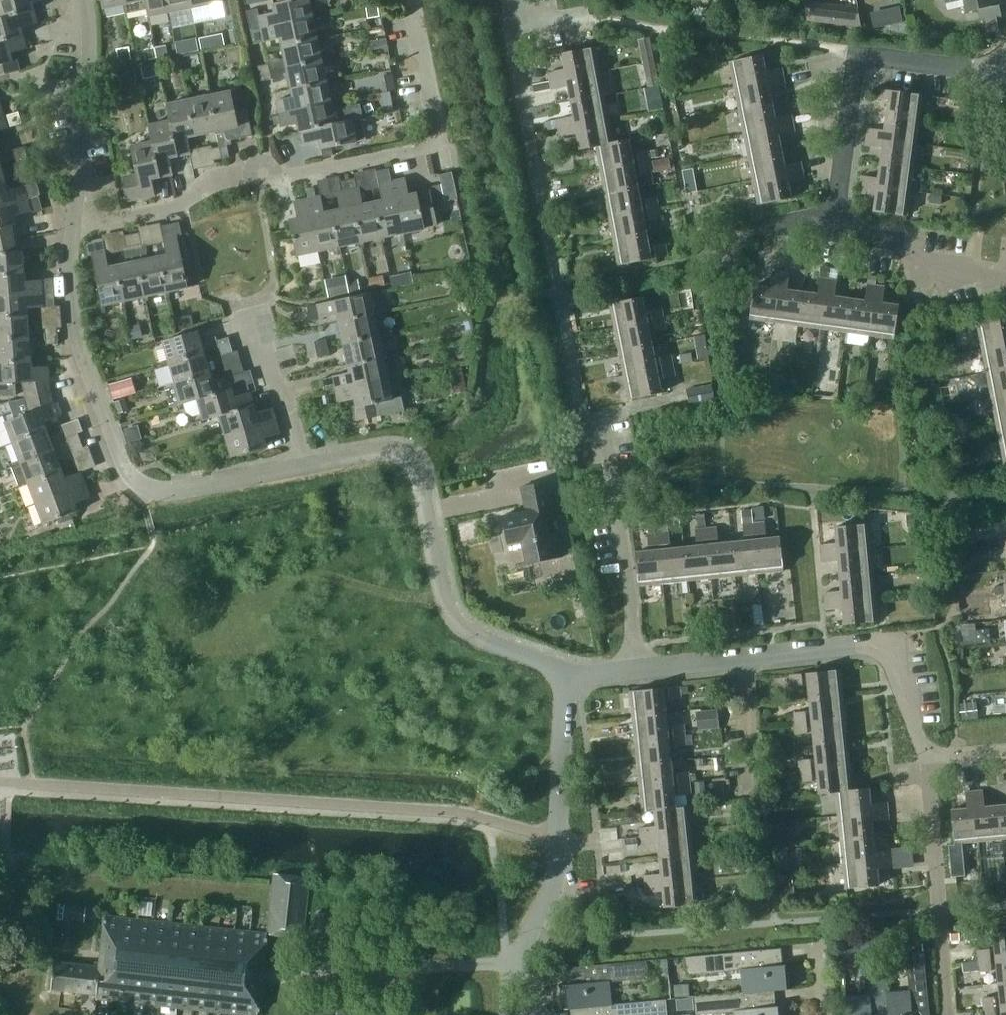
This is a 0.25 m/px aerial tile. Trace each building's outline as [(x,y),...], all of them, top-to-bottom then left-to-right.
[(34,9),(32,2),(39,0),(0,0),(0,19),(34,9)] [(123,0),(101,0),(103,11),(106,11),(105,6),(124,2),(123,0)] [(149,15),(146,0),(123,0),(124,2),(126,14),(147,9),(148,14),(145,15),(146,19),(149,18),(148,15),(149,15)] [(149,15),(167,11),(171,11),(169,0),(146,0),(149,15)] [(171,11),(189,7),(191,7),(190,0),(169,0),(171,11)] [(192,11),(195,10),(194,6),(213,2),(212,0),(190,0),(191,7),(192,11)] [(246,10),(250,29),(259,28),(261,27),(313,17),(309,0),(285,0),(273,3),(275,11),(258,14),(257,8),(246,10)] [(865,27),(867,7),(805,0),(808,21),(865,27)] [(966,11),(969,10),(977,8),(999,4),(1002,3),(1001,0),(964,0),(966,11)] [(380,17),(379,6),(366,8),(368,19),(380,17)] [(34,9),(0,19),(0,41),(23,34),(21,27),(37,22),(34,9)] [(259,28),(250,29),(253,44),(262,42),(264,41),(280,38),(281,45),(317,37),(313,17),(261,27),(259,28)] [(996,17),(984,20),(986,33),(999,30),(996,17)] [(242,43),(238,28),(229,30),(232,45),(242,43)] [(207,49),(230,45),(227,32),(204,36),(207,49)] [(19,70),(15,57),(12,58),(10,52),(27,48),(23,34),(0,41),(0,75),(19,70)] [(198,50),(196,37),(175,42),(177,54),(198,50)] [(269,62),(258,64),(259,71),(270,69),(286,66),(322,58),(317,38),(317,37),(281,45),(284,58),(269,62)] [(385,37),(369,40),(371,49),(387,46),(385,37)] [(154,48),(157,57),(167,55),(165,45),(154,48)] [(550,80),(599,71),(595,46),(562,52),(565,68),(548,71),(550,80)] [(132,59),(130,47),(116,49),(118,61),(132,59)] [(157,57),(154,48),(144,50),(146,60),(157,57)] [(644,62),(654,61),(652,48),(642,49),(644,62)] [(734,85),(783,75),(782,67),(765,70),(762,54),(729,61),(734,85)] [(270,69),(259,71),(261,79),(272,77),(288,74),(291,87),(326,80),(326,79),(323,62),(322,58),(286,66),(270,69)] [(644,62),(646,75),(656,74),(654,61),(644,62)] [(159,76),(157,63),(141,66),(143,79),(159,76)] [(568,85),(571,100),(603,94),(599,71),(550,80),(552,88),(568,85)] [(783,75),(734,85),(739,109),(772,102),(769,87),(785,84),(783,75)] [(292,95),(276,99),(277,105),(279,112),(331,101),(327,83),(326,80),(291,87),(292,95)] [(886,118),(919,122),(923,95),(873,88),(872,98),(888,100),(886,118)] [(212,93),(209,94),(211,105),(216,131),(220,147),(222,157),(229,156),(227,144),(229,139),(252,134),(247,108),(235,110),(234,105),(231,89),(212,93)] [(188,98),(187,98),(189,105),(195,135),(216,131),(211,105),(209,94),(208,90),(205,91),(206,94),(188,98)] [(603,94),(571,100),(573,116),(557,119),(559,127),(608,118),(603,94)] [(167,103),(166,103),(166,105),(169,119),(170,119),(177,155),(190,152),(190,149),(188,137),(195,135),(189,105),(187,98),(185,99),(167,103)] [(331,101),(279,112),(282,125),(298,122),(300,130),(335,123),(335,122),(350,118),(350,120),(355,119),(361,118),(363,117),(360,104),(333,109),(332,105),(331,101)] [(739,109),(744,132),(793,122),(791,114),(775,117),(772,102),(739,109)] [(10,127),(22,123),(18,111),(7,115),(10,127)] [(335,123),(300,130),(303,143),(319,140),(321,148),(323,158),(333,156),(331,146),(355,141),(361,140),(365,139),(361,118),(355,119),(350,120),(350,118),(335,122),(335,123)] [(608,118),(559,127),(560,136),(577,133),(580,149),(596,146),(596,145),(612,142),(612,141),(608,118)] [(868,128),(867,137),(916,143),(919,122),(886,118),(884,131),(868,128)] [(148,123),(147,123),(148,125),(151,141),(152,141),(159,176),(172,174),(168,156),(177,155),(170,119),(169,119),(148,123)] [(749,156),(781,149),(778,134),(795,131),(793,122),(744,132),(749,156)] [(880,163),(913,167),(916,143),(867,137),(866,146),(882,148),(880,163)] [(596,145),(596,146),(601,169),(650,160),(648,151),(632,154),(629,138),(612,141),(612,142),(596,145)] [(128,175),(123,176),(128,200),(155,194),(152,178),(159,176),(152,141),(151,141),(130,145),(136,173),(128,175)] [(12,148),(15,156),(27,152),(24,145),(12,148)] [(219,147),(212,148),(214,159),(222,157),(220,147),(219,147)] [(784,164),(781,149),(749,156),(753,179),(802,169),(801,161),(784,164)] [(27,152),(15,156),(17,163),(29,160),(27,152)] [(671,169),(669,157),(652,160),(654,172),(671,169)] [(650,160),(601,169),(605,192),(638,186),(635,171),(651,168),(650,160)] [(910,191),(913,167),(880,163),(878,178),(862,176),(860,184),(910,191)] [(382,199),(374,200),(382,236),(385,235),(403,231),(392,180),(389,168),(376,170),(379,188),(382,199)] [(802,169),(753,179),(758,204),(791,197),(788,181),(804,178),(802,169)] [(452,172),(439,175),(441,184),(445,201),(458,198),(452,172)] [(357,176),(347,178),(350,190),(351,194),(360,240),(363,240),(381,236),(382,236),(374,200),(363,203),(361,192),(360,188),(359,187),(357,176)] [(340,208),(332,210),(339,245),(340,244),(357,241),(360,240),(351,194),(350,190),(347,178),(339,180),(342,191),(337,192),(338,197),(340,208)] [(405,178),(392,180),(403,231),(421,228),(424,226),(432,224),(437,223),(434,208),(430,190),(408,194),(405,178)] [(0,182),(0,205),(27,197),(29,197),(39,194),(35,180),(25,183),(23,184),(7,189),(5,181),(0,182)] [(910,191),(860,184),(859,193),(876,195),(874,211),(907,215),(910,191)] [(641,201),(638,186),(605,192),(609,216),(658,207),(657,198),(641,201)] [(308,198),(307,198),(318,249),(337,245),(339,245),(332,210),(324,211),(322,200),(321,195),(316,196),(308,198)] [(0,205),(0,241),(18,238),(15,224),(17,223),(15,215),(30,210),(27,197),(0,205)] [(297,217),(289,219),(296,254),(299,253),(318,249),(307,198),(294,201),(297,217)] [(658,207),(609,216),(614,240),(647,234),(644,219),(660,215),(658,207)] [(161,226),(164,242),(167,253),(159,255),(166,290),(169,290),(188,286),(177,236),(182,235),(178,221),(161,226)] [(141,244),(139,231),(131,232),(145,295),(148,295),(166,291),(166,290),(159,255),(156,255),(148,257),(146,246),(146,243),(141,244)] [(145,295),(131,232),(123,234),(126,247),(123,248),(124,251),(127,261),(116,263),(123,300),(124,300),(142,296),(145,295)] [(647,234),(614,240),(618,264),(667,255),(666,246),(649,249),(647,234)] [(18,238),(0,241),(0,274),(24,272),(23,250),(21,251),(18,238)] [(87,256),(92,255),(102,304),(121,300),(123,300),(116,263),(109,265),(106,255),(102,238),(89,240),(85,246),(87,256)] [(821,266),(820,276),(828,277),(830,267),(821,266)] [(831,268),(829,277),(837,278),(838,269),(831,268)] [(774,321),(781,271),(772,270),(770,287),(754,284),(749,317),(774,321)] [(392,287),(397,286),(414,283),(412,271),(394,275),(390,276),(392,287)] [(781,271),(774,321),(798,324),(802,291),(787,289),(789,273),(781,271)] [(43,293),(54,292),(53,278),(42,279),(25,280),(24,272),(0,274),(0,296),(43,293)] [(385,285),(383,275),(368,278),(370,288),(385,285)] [(845,331),(869,334),(876,284),(877,276),(869,275),(865,300),(850,298),(845,331)] [(817,293),(802,291),(798,324),(822,327),(828,278),(820,277),(817,293)] [(361,290),(358,278),(347,280),(350,293),(361,290)] [(822,327),(845,331),(850,298),(835,295),(837,279),(828,278),(822,327)] [(885,286),(876,284),(869,334),(894,337),(898,304),(882,302),(885,286)] [(0,296),(0,318),(28,316),(27,307),(44,306),(55,305),(54,292),(43,293),(0,296)] [(317,303),(306,305),(309,319),(319,317),(320,316),(336,313),(338,321),(373,313),(369,292),(317,303)] [(614,327),(663,317),(661,306),(645,310),(642,296),(610,302),(614,327)] [(378,334),(377,333),(373,314),(373,313),(338,321),(342,342),(378,334)] [(0,318),(0,339),(29,337),(28,316),(0,318)] [(614,327),(619,350),(652,344),(649,331),(665,328),(663,317),(614,327)] [(982,347),(1005,343),(1005,317),(977,323),(982,347)] [(143,336),(140,324),(130,326),(132,339),(143,336)] [(45,336),(57,335),(56,328),(44,328),(45,336)] [(198,330),(163,340),(168,358),(169,361),(204,351),(205,350),(219,346),(230,343),(228,336),(217,339),(212,341),(211,341),(207,342),(203,341),(201,342),(199,335),(198,330)] [(378,334),(342,342),(347,363),(382,356),(382,355),(378,338),(378,334)] [(57,343),(57,335),(45,336),(45,344),(57,343)] [(0,339),(0,361),(31,359),(29,337),(0,339)] [(313,341),(315,348),(327,346),(326,338),(313,341)] [(230,343),(219,346),(219,348),(221,355),(233,351),(230,343)] [(982,347),(986,371),(1005,367),(1005,343),(982,347)] [(619,350),(624,374),(673,364),(670,353),(654,357),(652,344),(619,350)] [(327,346),(315,348),(316,356),(329,353),(327,346)] [(204,351),(169,361),(170,363),(175,381),(175,382),(211,371),(205,350),(204,351)] [(332,374),(321,377),(324,390),(335,388),(387,377),(383,358),(382,356),(347,363),(349,371),(332,374)] [(16,394),(15,382),(17,382),(23,381),(26,397),(50,391),(48,380),(49,379),(48,366),(31,367),(31,359),(0,361),(0,395),(16,394)] [(673,364),(624,374),(628,398),(661,392),(659,378),(675,375),(673,364)] [(454,394),(467,391),(462,367),(449,370),(454,394)] [(986,371),(991,394),(1005,392),(1005,367),(986,371)] [(176,384),(164,387),(170,407),(181,403),(182,403),(183,403),(197,399),(197,398),(236,387),(232,374),(214,379),(211,371),(175,382),(176,384)] [(387,377),(335,388),(338,401),(354,398),(356,405),(352,406),(355,420),(375,415),(378,414),(380,414),(404,409),(401,396),(401,395),(391,397),(387,377)] [(113,400),(136,393),(132,378),(108,385),(113,400)] [(714,399),(711,384),(686,389),(689,404),(714,399)] [(197,399),(183,403),(186,412),(193,416),(201,413),(202,416),(202,418),(203,419),(204,419),(219,415),(218,414),(253,404),(250,391),(238,395),(236,387),(197,398),(197,399)] [(0,418),(0,437),(3,444),(5,443),(6,443),(8,442),(8,443),(13,442),(13,441),(46,429),(43,421),(59,415),(54,403),(53,403),(50,391),(26,397),(9,400),(15,417),(11,419),(5,421),(4,418),(3,417),(0,418)] [(1005,416),(1005,392),(991,394),(996,418),(1005,416)] [(128,410),(124,398),(113,402),(117,414),(128,410)] [(225,434),(275,420),(272,407),(256,412),(253,404),(218,414),(219,415),(225,434)] [(996,418),(1000,442),(1005,440),(1005,416),(996,418)] [(275,420),(225,434),(230,453),(231,456),(266,446),(263,438),(279,433),(275,420)] [(13,441),(13,442),(19,459),(20,462),(56,448),(80,439),(77,432),(71,434),(67,435),(61,431),(58,433),(55,438),(54,439),(50,440),(49,437),(46,429),(13,441)] [(16,463),(12,465),(19,486),(24,484),(23,483),(25,482),(27,482),(63,469),(61,464),(61,462),(71,458),(71,457),(84,452),(83,447),(80,439),(56,448),(20,462),(18,462),(16,463)] [(144,451),(140,440),(129,444),(132,455),(144,451)] [(25,482),(23,483),(24,484),(24,486),(29,484),(35,503),(85,484),(80,472),(76,473),(66,477),(63,469),(27,482),(25,482)] [(554,517),(546,481),(521,486),(526,511),(501,516),(507,543),(519,541),(522,543),(526,564),(562,556),(557,532),(549,533),(546,519),(554,517)] [(85,484),(35,503),(42,520),(43,523),(77,511),(74,502),(89,496),(85,484)] [(753,521),(765,520),(763,506),(752,507),(752,509),(753,521)] [(744,540),(731,541),(735,574),(759,572),(753,522),(752,509),(741,510),(744,540)] [(705,513),(697,514),(698,526),(706,526),(705,513)] [(906,527),(923,526),(922,514),(906,515),(906,527)] [(656,518),(644,519),(645,530),(657,529),(656,518)] [(753,522),(759,572),(783,569),(780,536),(766,538),(764,521),(753,522)] [(821,552),(870,548),(868,523),(835,526),(836,542),(820,544),(821,552)] [(976,535),(987,533),(986,524),(974,525),(976,535)] [(706,527),(711,577),(735,574),(731,541),(718,543),(716,526),(706,527)] [(696,545),(683,546),(687,580),(711,577),(706,527),(695,528),(696,545)] [(663,582),(687,580),(683,546),(670,548),(669,531),(658,532),(663,582)] [(663,582),(658,532),(647,533),(648,550),(635,551),(638,585),(663,582)] [(872,571),(870,548),(821,552),(821,561),(838,559),(839,575),(872,571)] [(825,600),(875,595),(872,571),(839,575),(841,590),(824,591),(825,600)] [(1005,594),(1005,582),(1005,583),(1005,584),(995,585),(996,595),(1005,594)] [(1005,594),(996,595),(998,595),(999,605),(1005,605),(1005,594)] [(875,595),(825,600),(826,609),(842,607),(844,623),(877,620),(875,595)] [(808,684),(809,697),(842,693),(840,668),(790,674),(791,685),(808,684)] [(630,690),(632,715),(666,712),(664,699),(681,697),(679,685),(630,690)] [(795,722),(845,717),(842,693),(809,697),(810,710),(794,711),(794,713),(785,714),(786,723),(795,723),(795,722)] [(986,694),(970,695),(971,710),(987,709),(986,694)] [(719,729),(717,709),(696,711),(698,731),(719,729)] [(632,715),(635,739),(684,734),(683,723),(667,725),(666,712),(632,715)] [(814,745),(847,741),(845,717),(795,722),(795,723),(796,733),(812,732),(814,745)] [(684,734),(635,739),(637,763),(670,759),(669,747),(686,745),(684,734)] [(799,759),(800,770),(849,765),(847,741),(814,745),(815,757),(799,759)] [(670,759),(637,763),(640,787),(689,782),(688,771),(672,772),(670,759)] [(819,793),(836,792),(835,791),(852,789),(852,788),(849,765),(800,770),(801,781),(817,779),(819,793)] [(706,796),(704,780),(694,782),(696,797),(706,796)] [(675,807),(687,806),(686,793),(690,793),(689,782),(640,787),(642,812),(654,810),(676,808),(675,807)] [(885,793),(885,785),(869,787),(870,793),(879,792),(879,794),(885,793)] [(838,815),(888,810),(887,801),(870,803),(869,787),(852,788),(852,789),(835,791),(836,792),(838,815)] [(974,790),(979,840),(1002,838),(999,804),(984,806),(982,789),(974,790)] [(979,840),(974,790),(965,791),(967,807),(951,809),(954,842),(948,843),(951,875),(965,874),(962,842),(979,840)] [(690,831),(687,806),(675,807),(676,808),(654,810),(656,825),(639,827),(640,836),(690,831)] [(783,818),(782,809),(771,811),(772,820),(783,818)] [(888,810),(838,815),(840,839),(874,836),(872,820),(888,819),(888,810)] [(792,842),(790,826),(773,828),(775,844),(792,842)] [(659,858),(693,854),(690,831),(640,836),(641,844),(658,843),(659,858)] [(840,839),(843,863),(892,858),(892,849),(875,851),(874,836),(840,839)] [(638,848),(637,837),(625,839),(626,850),(638,848)] [(789,868),(788,850),(776,851),(777,869),(789,868)] [(644,875),(645,883),(695,878),(693,854),(659,858),(661,873),(644,875)] [(892,858),(843,863),(845,888),(879,884),(877,868),(893,866),(892,858)] [(308,876),(273,873),(266,934),(302,937),(308,876)] [(793,883),(792,874),(777,875),(779,900),(794,898),(794,886),(789,886),(789,883),(793,883)] [(695,878),(645,883),(646,892),(663,890),(664,907),(698,903),(695,878)] [(972,894),(983,893),(982,882),(971,883),(972,894)] [(750,898),(749,887),(735,888),(736,899),(750,898)] [(83,907),(63,905),(61,918),(82,920),(83,907)] [(589,919),(588,909),(573,910),(574,920),(589,919)] [(317,912),(315,934),(329,935),(331,914),(317,912)] [(103,915),(98,966),(52,961),(49,988),(95,994),(95,998),(255,1014),(257,1014),(266,933),(103,915)] [(964,931),(964,935),(965,943),(979,942),(978,930),(964,931)] [(959,931),(950,932),(950,940),(959,939),(959,931)] [(1005,958),(1005,932),(993,933),(994,947),(978,949),(979,961),(1005,958)] [(840,942),(841,961),(865,958),(869,998),(845,1000),(847,1014),(888,1014),(886,996),(887,996),(881,938),(840,942)] [(696,956),(685,957),(687,974),(745,969),(747,991),(747,993),(762,991),(774,990),(791,989),(791,987),(789,988),(783,988),(781,966),(786,966),(789,965),(789,964),(782,965),(780,949),(781,949),(781,948),(772,949),(696,956)] [(886,996),(888,1014),(913,1014),(912,1009),(917,1009),(919,1013),(919,1014),(930,1014),(923,950),(905,952),(909,994),(887,996),(886,996)] [(669,975),(668,958),(660,959),(661,976),(669,975)] [(998,982),(1005,981),(1005,958),(979,961),(980,971),(996,969),(998,982)] [(607,1004),(605,981),(637,979),(648,978),(646,959),(585,965),(587,982),(568,984),(563,984),(565,1009),(579,1007),(589,1006),(607,1004)] [(970,962),(962,962),(963,972),(971,971),(970,962)] [(1005,1005),(1005,981),(998,982),(999,995),(983,997),(984,1008),(1005,1005)] [(689,995),(689,984),(674,985),(675,997),(689,995)] [(694,996),(696,1014),(738,1010),(738,1014),(775,1014),(774,1007),(779,1007),(782,1007),(782,1005),(775,1006),(764,1007),(762,991),(747,993),(747,991),(694,996)] [(693,997),(676,998),(677,1009),(694,1008),(693,997)] [(607,1004),(589,1006),(579,1007),(579,1014),(667,1014),(666,998),(650,1000),(607,1004)] [(984,1008),(984,1014),(1005,1014),(1005,1005),(984,1008)]
